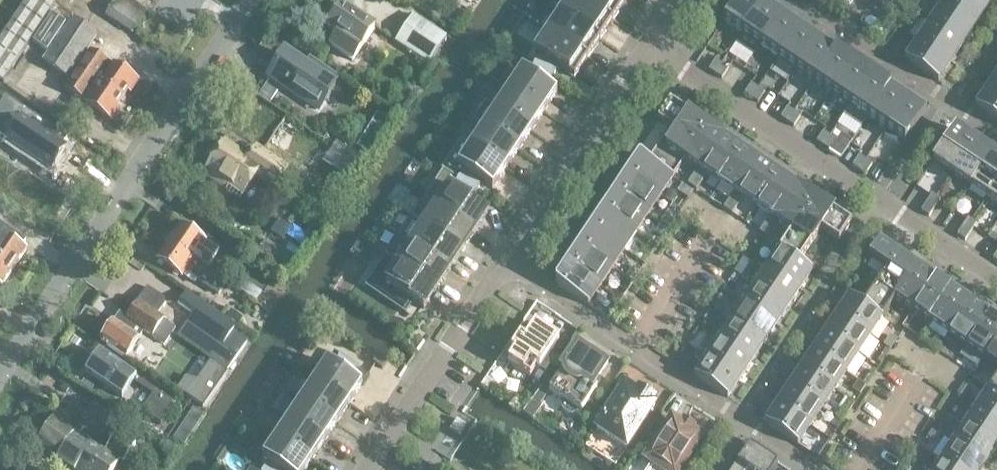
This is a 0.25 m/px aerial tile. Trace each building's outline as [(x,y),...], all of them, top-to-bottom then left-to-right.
[(56,5),(48,0),(27,0),(0,40),(0,80),(4,82),(11,72),(56,5)] [(148,10),(133,0),(116,0),(106,15),(130,31),(132,33),(148,10)] [(583,0),(570,0),(562,13),(601,39),(613,20),(583,0)] [(624,0),(583,0),(613,20),(626,1),(624,0)] [(764,1),(763,0),(738,0),(723,21),(742,34),(764,1)] [(922,0),(917,0),(910,10),(914,13),(922,0)] [(973,0),(945,0),(942,5),(975,27),(987,9),(973,0)] [(987,9),(993,0),(973,0),(987,9)] [(760,46),(782,13),(764,1),(742,34),(760,46)] [(975,27),(942,5),(930,23),(963,45),(975,27)] [(353,61),(375,28),(342,6),(327,29),(337,36),(330,46),(353,61)] [(905,26),(914,13),(910,10),(901,24),(905,26)] [(601,39),(562,13),(549,32),(588,58),(601,39)] [(778,58),(800,25),(782,13),(760,46),(778,58)] [(48,52),(66,23),(52,14),(33,42),(48,52)] [(429,64),(447,37),(414,14),(395,42),(429,64)] [(68,78),(97,35),(72,18),(43,62),(56,70),(68,78)] [(963,45),(930,23),(918,41),(951,63),(963,45)] [(796,70),(818,37),(800,25),(778,58),(796,70)] [(549,88),(563,70),(575,78),(588,58),(549,32),(536,52),(545,58),(531,76),(522,70),(509,89),(544,113),(557,93),(549,88)] [(890,48),(899,35),(895,33),(886,46),(890,48)] [(814,82),(835,51),(836,49),(818,37),(796,70),(814,82)] [(731,53),(749,62),(755,50),(737,41),(731,53)] [(951,63),(918,41),(905,60),(938,82),(951,63)] [(832,94),(853,63),(854,61),(836,49),(835,51),(814,82),(832,94)] [(138,81),(115,66),(114,66),(91,50),(78,70),(122,98),(127,90),(130,92),(138,81)] [(284,54),(270,75),(319,109),(340,79),(314,61),(308,70),(284,54)] [(715,74),(722,64),(715,60),(709,70),(715,74)] [(850,106),(871,75),(872,73),(854,61),(853,63),(832,94),(850,106)] [(722,78),(729,68),(722,64),(715,74),(722,78)] [(122,98),(78,70),(66,89),(89,104),(112,120),(119,109),(116,107),(122,98)] [(868,118),(888,87),(890,85),(872,73),(871,75),(850,106),(868,118)] [(988,89),(996,95),(996,75),(988,89)] [(751,98),(758,88),(751,83),(745,93),(751,98)] [(886,130),(906,99),(908,97),(890,85),(888,87),(868,118),(886,130)] [(758,102),(765,92),(758,88),(751,98),(758,102)] [(544,113),(509,89),(496,108),(531,132),(544,113)] [(988,89),(976,107),(996,121),(996,95),(988,89)] [(905,142),(925,111),(926,109),(908,97),(906,99),(886,130),(905,142)] [(685,159),(707,126),(670,101),(657,120),(670,128),(648,161),(647,162),(673,179),(686,159),(685,159)] [(63,122),(68,113),(56,106),(51,114),(63,122)] [(531,132),(496,108),(483,128),(518,151),(531,132)] [(787,122),(794,112),(787,108),(781,118),(787,122)] [(839,123),(857,134),(864,121),(847,111),(839,123)] [(794,126),(801,116),(794,112),(787,122),(794,126)] [(22,120),(8,140),(52,170),(66,150),(22,120)] [(703,171),(725,138),(707,126),(685,159),(686,159),(699,168),(703,171)] [(518,151),(483,128),(471,146),(506,170),(518,151)] [(952,174),(974,141),(955,128),(933,161),(952,174)] [(823,146),(830,136),(823,131),(817,141),(823,146)] [(830,150),(837,140),(830,136),(823,146),(830,150)] [(721,183),(743,150),(725,138),(703,171),(707,174),(721,183)] [(970,185),(992,153),(974,141),(952,174),(970,185)] [(288,168),(257,146),(249,158),(225,142),(204,173),(225,189),(230,182),(244,192),(255,177),(273,189),(288,168)] [(506,170),(471,146),(458,166),(465,171),(457,179),(477,192),(481,181),(493,189),(506,170)] [(739,195),(761,162),(743,150),(721,183),(735,192),(739,195)] [(996,184),(996,156),(992,153),(970,185),(988,197),(996,184)] [(859,170),(866,160),(859,155),(853,165),(859,170)] [(673,179),(647,162),(648,161),(640,156),(628,175),(661,197),(673,179)] [(866,174),(872,164),(866,160),(859,170),(866,174)] [(757,207),(779,174),(761,162),(739,195),(743,197),(757,207)] [(702,181),(707,174),(703,171),(699,168),(693,176),(702,181)] [(775,219),(797,186),(779,174),(757,207),(771,216),(775,219)] [(661,197),(628,175),(616,193),(649,215),(661,197)] [(697,189),(702,181),(693,176),(688,184),(697,189)] [(488,212),(469,200),(470,199),(471,200),(475,194),(477,192),(457,179),(456,181),(452,187),(453,188),(453,189),(451,187),(437,208),(475,233),(488,212)] [(988,197),(996,204),(996,184),(988,197)] [(793,231),(803,216),(815,198),(797,186),(775,219),(779,221),(792,230),(793,231)] [(738,205),(743,197),(739,195),(735,192),(729,200),(738,205)] [(649,215),(616,193),(604,211),(637,233),(649,215)] [(680,210),(689,196),(685,194),(677,207),(680,210)] [(935,208),(940,199),(932,194),(927,202),(935,208)] [(852,222),(815,198),(803,216),(822,228),(821,229),(839,241),(852,222)] [(732,213),(738,205),(729,200),(724,208),(732,213)] [(929,216),(935,208),(927,202),(921,211),(929,216)] [(671,223),(680,210),(677,207),(668,221),(671,223)] [(475,233),(437,208),(425,227),(462,252),(475,233)] [(637,233),(604,211),(592,229),(625,250),(637,233)] [(774,229),(779,221),(775,219),(771,216),(765,224),(774,229)] [(799,262),(821,229),(822,228),(803,216),(793,231),(792,230),(779,250),(799,263),(799,262)] [(971,232),(976,223),(968,218),(963,226),(971,232)] [(22,247),(26,241),(0,223),(0,258),(14,267),(26,250),(22,247)] [(768,237),(774,229),(765,224),(760,232),(768,237)] [(206,243),(180,225),(169,242),(194,260),(197,255),(201,258),(209,246),(206,243)] [(965,240),(971,232),(963,226),(957,235),(965,240)] [(462,252),(425,227),(412,246),(449,271),(462,252)] [(625,250),(592,229),(580,247),(613,268),(625,250)] [(656,246),(665,232),(661,230),(653,243),(656,246)] [(751,257),(760,244),(756,241),(747,254),(751,257)] [(916,265),(880,241),(868,258),(886,269),(887,269),(906,281),(916,265)] [(212,273),(219,264),(209,257),(203,266),(194,260),(169,242),(157,260),(183,277),(186,272),(219,294),(227,283),(212,273)] [(647,259),(656,246),(653,243),(644,256),(647,259)] [(449,271),(412,246),(400,265),(437,289),(449,271)] [(613,268),(580,247),(568,265),(601,286),(613,268)] [(812,271),(799,262),(799,263),(779,250),(767,268),(800,289),(812,271)] [(742,270),(751,257),(747,254),(739,268),(742,270)] [(14,267),(0,258),(0,284),(2,285),(14,267)] [(437,289),(400,265),(386,284),(393,289),(385,298),(404,310),(409,299),(424,309),(437,289)] [(601,286),(568,265),(555,283),(588,305),(601,286)] [(913,310),(934,277),(916,265),(906,281),(895,298),(895,299),(913,310)] [(632,282),(641,268),(638,266),(629,279),(632,282)] [(800,289),(767,268),(755,286),(788,307),(800,289)] [(895,298),(906,281),(887,269),(886,269),(863,304),(863,305),(882,318),(895,299),(895,298)] [(262,291),(242,277),(235,287),(256,302),(262,291)] [(727,293),(736,280),(732,277),(723,290),(727,293)] [(931,322),(952,289),(934,277),(913,310),(931,322)] [(623,295),(632,282),(629,279),(620,292),(623,295)] [(788,307),(755,286),(743,304),(776,325),(788,307)] [(176,328),(158,316),(168,301),(148,287),(127,318),(120,313),(101,341),(106,344),(126,358),(144,331),(164,345),(176,328)] [(866,296),(856,289),(852,295),(862,302),(866,296)] [(949,334),(970,301),(952,289),(931,322),(949,334)] [(236,325),(234,323),(187,290),(178,304),(192,314),(178,334),(213,358),(236,325)] [(718,306),(727,293),(723,290),(715,304),(718,306)] [(882,318),(863,305),(863,304),(850,296),(837,314),(870,336),(882,318)] [(967,346),(988,313),(970,301),(949,334),(967,346)] [(609,317),(617,304),(614,302),(605,315),(609,317)] [(776,325),(743,304),(731,322),(764,343),(776,325)] [(703,329),(712,315),(708,313),(700,326),(703,329)] [(904,322),(891,313),(889,317),(902,326),(904,322)] [(996,339),(996,319),(988,313),(967,346),(985,358),(996,339)] [(253,323),(240,314),(234,322),(247,332),(253,323)] [(870,336),(837,314),(825,332),(858,354),(870,336)] [(764,343),(731,322),(719,339),(752,361),(764,343)] [(918,331),(904,322),(902,326),(915,335),(918,331)] [(540,368),(557,343),(559,340),(547,332),(535,325),(531,331),(527,329),(521,337),(520,336),(512,350),(515,352),(508,362),(530,376),(537,366),(540,368)] [(694,342),(703,329),(700,326),(691,340),(694,342)] [(858,354),(825,332),(813,350),(846,372),(858,354)] [(890,349),(899,336),(895,334),(886,347),(890,349)] [(940,346),(927,337),(925,341),(938,350),(940,346)] [(752,361),(719,339),(707,357),(740,379),(752,361)] [(985,358),(996,366),(996,339),(985,358)] [(130,372),(123,368),(129,360),(126,358),(106,344),(86,373),(115,393),(130,372)] [(954,355),(940,346),(938,350),(951,359),(954,355)] [(592,387),(607,364),(591,353),(590,354),(579,347),(550,391),(563,401),(562,404),(563,408),(565,411),(568,414),(572,414),(576,414),(579,411),(581,413),(596,390),(592,387)] [(881,363),(890,349),(886,347),(878,360),(881,363)] [(679,365),(688,351),(685,349),(676,362),(679,365)] [(846,372),(813,350),(802,368),(834,390),(846,372)] [(362,385),(351,378),(359,369),(340,356),(335,367),(327,362),(314,381),(349,405),(362,385)] [(740,379),(707,357),(695,376),(728,398),(740,379)] [(212,359),(188,394),(206,406),(230,371),(212,359)] [(976,370),(963,361),(961,365),(974,374),(976,370)] [(834,390),(802,368),(790,386),(822,408),(834,390)] [(866,385),(875,372),(871,370),(862,383),(866,385)] [(990,379),(976,370),(974,374),(987,383),(990,379)] [(989,389),(996,395),(996,377),(989,389)] [(349,405),(314,381),(301,400),(336,424),(349,405)] [(961,396),(969,383),(966,381),(957,394),(961,396)] [(857,399),(866,385),(862,383),(853,396),(857,399)] [(627,448),(657,401),(639,389),(637,392),(625,384),(596,428),(627,448)] [(822,408),(790,386),(778,404),(810,426),(822,408)] [(989,389),(977,407),(996,421),(996,395),(989,389)] [(952,410),(961,396),(957,394),(948,407),(952,410)] [(336,424),(301,400),(289,419),(324,443),(336,424)] [(810,426),(778,404),(765,423),(798,445),(810,426)] [(842,421),(851,408),(847,406),(838,419),(842,421)] [(977,407),(965,425),(996,447),(996,421),(977,407)] [(104,444),(120,421),(104,410),(87,434),(104,444)] [(131,444),(118,435),(107,452),(55,417),(37,445),(57,459),(73,469),(115,469),(121,461),(120,461),(131,444)] [(937,432),(945,419),(942,417),(933,430),(937,432)] [(324,443),(289,419),(276,438),(311,462),(324,443)] [(461,439),(469,426),(457,419),(449,431),(461,439)] [(701,438),(691,432),(694,428),(684,421),(682,425),(672,419),(646,459),(652,463),(648,469),(680,469),(701,438)] [(833,435),(842,421),(838,419),(830,432),(833,435)] [(965,425),(953,443),(986,465),(996,448),(996,447),(965,425)] [(928,446),(937,432),(933,430),(924,443),(928,446)] [(311,462),(276,438),(263,458),(271,463),(266,469),(305,469),(311,462)] [(818,457),(827,444),(823,441),(814,455),(818,457)] [(953,443),(941,461),(954,469),(982,469),(986,465),(953,443)] [(778,466),(749,448),(734,469),(775,469),(778,466)] [(913,468),(922,455),(918,452),(909,466),(913,468)] [(941,461),(935,469),(954,469),(941,461)]
